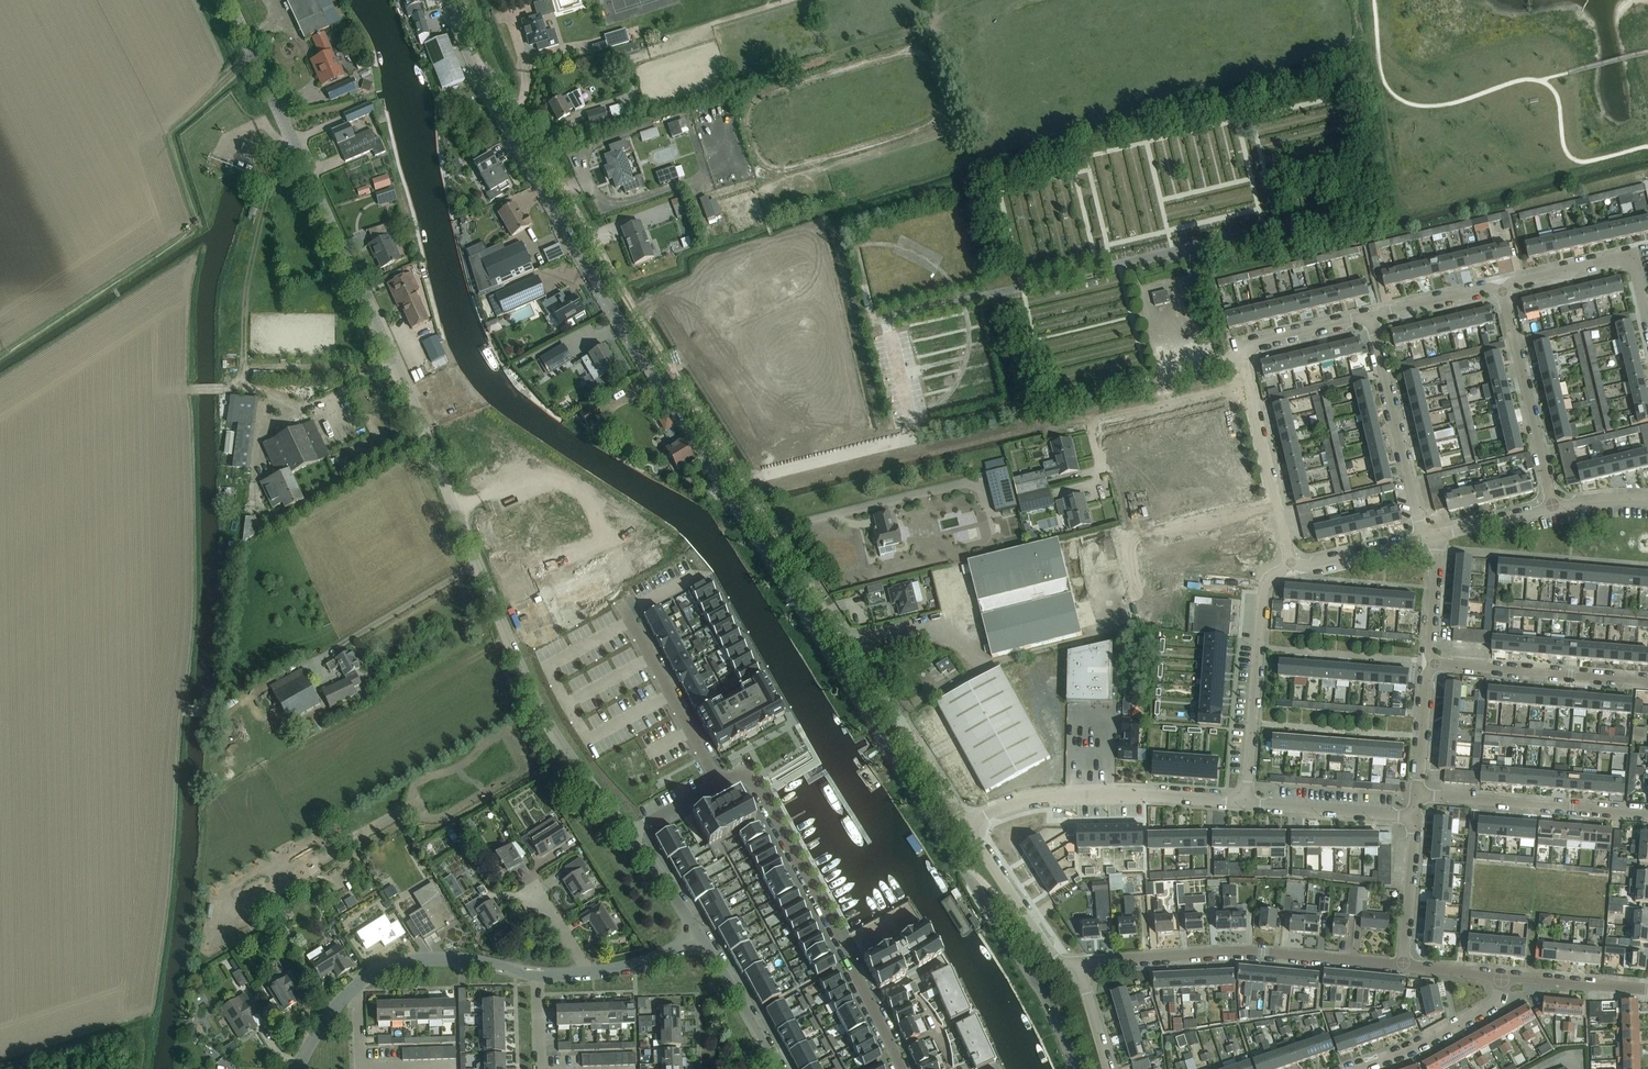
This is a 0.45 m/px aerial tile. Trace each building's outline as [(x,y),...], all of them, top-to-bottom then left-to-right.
[(329,0),(285,0),(287,3),(283,5),(286,11),(290,10),(303,39),(313,35),(339,22),(329,0)] [(420,4),(423,3),(422,0),(403,0),(407,13),(411,12),(418,37),(428,34),(420,4)] [(545,33),(540,18),(554,13),(550,0),(534,5),(538,17),(522,22),(524,31),(526,37),(529,45),(536,43),(538,51),(558,45),(554,30),(545,33)] [(625,30),(604,36),(606,42),(608,49),(629,43),(625,30)] [(324,33),(323,34),(312,38),(320,57),(314,59),(321,75),(317,77),(321,86),(344,76),(340,67),(337,68),(331,52),(332,52),(324,33)] [(446,36),(424,45),(442,90),(464,81),(446,36)] [(605,42),(592,46),(594,52),(607,49),(605,42)] [(635,44),(614,51),(617,61),(638,54),(635,44)] [(363,60),(365,66),(373,63),(371,57),(363,60)] [(357,89),(354,80),(327,92),(330,101),(357,89)] [(371,84),(363,82),(361,89),(369,91),(371,84)] [(560,98),(558,99),(549,104),(558,121),(570,115),(568,111),(574,108),(575,111),(584,106),(579,90),(561,100),(560,98)] [(371,102),(343,114),(347,124),(375,112),(371,102)] [(607,120),(603,108),(586,113),(590,126),(607,120)] [(682,134),(678,122),(668,125),(672,137),(682,134)] [(648,128),(650,138),(667,133),(665,124),(648,128)] [(348,125),(332,132),(338,145),(345,162),(373,151),(375,157),(385,152),(379,137),(372,140),(368,131),(354,137),(348,125)] [(625,193),(641,188),(637,179),(631,181),(622,153),(628,151),(625,141),(609,147),(611,154),(605,156),(608,166),(605,168),(606,171),(607,171),(609,176),(607,176),(609,180),(612,179),(616,188),(623,186),(625,193)] [(241,152),(246,154),(253,156),(256,148),(245,143),(241,152)] [(490,154),(480,160),(473,165),(490,192),(486,194),(491,201),(501,195),(500,193),(509,187),(506,183),(507,182),(497,166),(490,154)] [(674,166),(655,173),(659,186),(678,179),(674,166)] [(387,175),(372,180),(375,191),(391,186),(387,175)] [(1631,186),(1632,192),(1645,189),(1644,183),(1631,186)] [(1618,196),(1632,192),(1631,186),(1617,190),(1618,196)] [(392,190),(376,194),(378,201),(386,198),(387,202),(395,200),(392,190)] [(1604,199),(1618,196),(1617,190),(1603,193),(1604,199)] [(714,192),(706,196),(716,215),(724,212),(714,192)] [(1590,202),(1604,199),(1603,193),(1589,196),(1590,202)] [(706,196),(699,199),(707,219),(714,217),(706,196)] [(1576,206),(1590,202),(1589,196),(1575,200),(1576,206)] [(688,215),(682,197),(671,201),(678,219),(688,215)] [(1562,209),(1576,206),(1575,200),(1561,203),(1562,209)] [(514,203),(505,209),(498,213),(512,236),(528,227),(528,226),(531,224),(527,216),(523,218),(514,203)] [(1549,212),(1562,209),(1561,203),(1547,206),(1549,212)] [(1535,216),(1549,212),(1547,206),(1533,209),(1535,216)] [(1520,219),(1535,216),(1533,209),(1519,213),(1520,219)] [(1486,217),(1488,223),(1502,220),(1504,230),(1512,229),(1508,212),(1486,217)] [(1641,234),(1638,219),(1637,219),(1636,214),(1623,217),(1624,222),(1627,237),(1641,234)] [(726,221),(730,232),(739,229),(735,217),(726,221)] [(1474,227),(1488,223),(1486,217),(1473,220),(1474,227)] [(1641,234),(1647,233),(1647,217),(1638,219),(1641,234)] [(1460,230),(1474,227),(1473,220),(1459,224),(1460,230)] [(653,258),(640,222),(621,229),(634,264),(653,258)] [(1613,241),(1627,237),(1624,222),(1610,225),(1613,241)] [(389,224),(367,230),(373,243),(369,245),(373,254),(376,252),(383,268),(391,264),(392,265),(394,264),(393,263),(400,260),(390,239),(395,236),(389,224)] [(1446,233),(1460,230),(1459,224),(1445,227),(1446,233)] [(1599,244),(1613,241),(1610,225),(1596,228),(1599,244)] [(1445,227),(1431,230),(1432,236),(1433,240),(1447,237),(1446,233),(1445,227)] [(1585,247),(1599,244),(1596,228),(1582,231),(1585,247)] [(1418,240),(1432,236),(1431,230),(1417,234),(1418,240)] [(1571,250),(1585,247),(1582,231),(1568,234),(1571,250)] [(691,243),(699,242),(697,234),(689,235),(691,243)] [(1405,243),(1418,240),(1417,234),(1403,237),(1405,243)] [(1557,253),(1571,250),(1568,234),(1554,237),(1557,253)] [(1391,246),(1405,243),(1403,237),(1389,240),(1391,246)] [(1543,256),(1557,253),(1554,237),(1540,240),(1543,256)] [(1376,250),(1391,246),(1389,240),(1375,244),(1369,245),(1371,257),(1377,256),(1376,250)] [(1529,259),(1543,256),(1540,240),(1526,243),(1529,259)] [(521,243),(511,247),(505,250),(501,243),(468,259),(479,294),(498,285),(495,279),(531,263),(521,243)] [(1493,246),(1497,262),(1511,258),(1507,243),(1493,246)] [(558,244),(543,251),(549,264),(564,257),(558,244)] [(1483,265),(1497,262),(1493,246),(1479,249),(1483,265)] [(1343,251),(1344,257),(1358,254),(1357,248),(1343,251)] [(1469,268),(1483,265),(1479,249),(1465,253),(1469,268)] [(1331,260),(1344,257),(1343,251),(1329,254),(1331,260)] [(1455,271),(1469,268),(1465,253),(1451,256),(1455,271)] [(1317,263),(1331,260),(1329,254),(1315,258),(1317,263)] [(1441,275),(1455,271),(1451,256),(1438,259),(1441,275)] [(1315,258),(1306,260),(1307,266),(1317,263),(1315,258)] [(1427,278),(1441,275),(1438,259),(1424,262),(1427,278)] [(1289,270),(1303,267),(1301,261),(1288,264),(1289,270)] [(1413,281),(1427,278),(1424,262),(1410,266),(1413,281)] [(1275,273),(1289,270),(1288,264),(1274,267),(1275,273)] [(1400,284),(1413,281),(1410,266),(1396,269),(1400,284)] [(1261,276),(1275,273),(1274,267),(1260,270),(1261,276)] [(402,269),(391,274),(394,281),(397,279),(405,275),(402,269)] [(1385,288),(1400,284),(1396,269),(1382,272),(1385,288)] [(1247,280),(1261,276),(1260,270),(1246,274),(1247,280)] [(1233,283),(1247,280),(1246,274),(1232,277),(1233,283)] [(405,275),(397,279),(394,281),(387,284),(394,298),(398,296),(402,305),(401,306),(412,329),(427,322),(405,275)] [(527,281),(494,295),(501,310),(503,315),(535,301),(545,296),(537,277),(527,281)] [(1219,286),(1233,283),(1232,277),(1218,280),(1219,286)] [(1606,281),(1609,296),(1624,293),(1620,278),(1606,281)] [(1351,284),(1355,300),(1369,296),(1365,281),(1351,284)] [(1595,299),(1609,296),(1606,281),(1592,284),(1595,299)] [(1341,303),(1355,300),(1351,284),(1337,287),(1341,303)] [(1582,303),(1595,299),(1592,284),(1578,288),(1582,303)] [(1327,306),(1341,303),(1337,287),(1323,290),(1327,306)] [(1568,306),(1582,303),(1578,288),(1564,291),(1568,306)] [(1152,294),(1155,306),(1170,302),(1167,290),(1152,294)] [(1313,309),(1327,306),(1323,290),(1309,294),(1313,309)] [(1569,313),(1568,306),(1564,291),(1550,294),(1554,309),(1560,308),(1562,314),(1569,313)] [(1299,313),(1313,309),(1309,294),(1295,297),(1299,313)] [(1540,313),(1554,309),(1550,294),(1536,298),(1540,313)] [(556,296),(546,302),(541,305),(549,316),(553,314),(560,325),(574,317),(576,319),(584,314),(585,315),(585,314),(574,295),(560,303),(556,296)] [(1285,316),(1281,300),(1274,302),(1273,296),(1266,297),(1268,303),(1267,303),(1271,319),(1285,316)] [(1285,316),(1299,313),(1295,297),(1281,300),(1285,316)] [(1526,316),(1540,313),(1536,298),(1522,301),(1526,316)] [(1257,323),(1271,319),(1267,303),(1254,307),(1257,323)] [(1243,326),(1240,310),(1233,312),(1231,305),(1224,307),(1229,329),(1243,326)] [(1523,306),(1516,307),(1519,320),(1526,319),(1523,306)] [(1243,326),(1257,323),(1254,307),(1240,310),(1243,326)] [(1475,312),(1479,327),(1486,325),(1487,332),(1495,331),(1490,308),(1475,312)] [(1465,330),(1479,327),(1475,312),(1462,315),(1465,330)] [(1614,316),(1616,322),(1619,321),(1630,319),(1628,313),(1618,315),(1614,316)] [(1451,333),(1465,330),(1462,315),(1448,318),(1451,333)] [(1602,325),(1616,322),(1614,316),(1600,319),(1602,325)] [(1437,337),(1451,333),(1448,318),(1434,322),(1437,337)] [(485,324),(489,334),(501,329),(497,319),(485,324)] [(1588,329),(1602,325),(1600,319),(1586,322),(1588,329)] [(1423,340),(1437,337),(1434,322),(1420,325),(1423,340)] [(1574,332),(1588,329),(1586,322),(1572,326),(1574,332)] [(1619,340),(1634,336),(1631,322),(1616,325),(1619,340)] [(1410,343),(1423,340),(1420,325),(1406,328),(1410,343)] [(1560,335),(1574,332),(1572,326),(1559,329),(1560,335)] [(1395,347),(1410,343),(1406,328),(1392,332),(1395,347)] [(1546,338),(1560,335),(1559,329),(1545,332),(1546,338)] [(1532,342),(1546,338),(1545,332),(1530,336),(1532,342)] [(1587,347),(1593,346),(1590,332),(1584,333),(1587,347)] [(1577,350),(1583,348),(1580,334),(1574,335),(1577,350)] [(1619,340),(1612,341),(1616,355),(1622,354),(1637,350),(1634,336),(1619,340)] [(435,337),(432,338),(422,343),(440,382),(453,376),(435,337)] [(1345,343),(1348,358),(1363,354),(1359,339),(1345,343)] [(1537,359),(1553,355),(1549,341),(1534,345),(1537,359)] [(1484,346),(1485,353),(1506,348),(1504,342),(1484,346)] [(1334,361),(1348,358),(1345,343),(1331,346),(1334,361)] [(548,375),(571,362),(562,346),(539,360),(548,375)] [(595,352),(581,360),(593,381),(610,370),(608,366),(614,362),(604,346),(595,352)] [(1321,364),(1334,361),(1331,346),(1317,349),(1321,364)] [(1471,356),(1485,353),(1484,346),(1470,350),(1471,356)] [(1591,361),(1597,360),(1593,346),(1587,347),(1591,361)] [(1580,364),(1587,362),(1583,348),(1577,350),(1580,364)] [(1307,367),(1321,364),(1317,349),(1303,352),(1307,367)] [(1457,359),(1471,356),(1470,350),(1456,353),(1457,359)] [(1626,368),(1641,364),(1637,350),(1622,354),(1626,368)] [(1293,371),(1307,367),(1303,352),(1289,356),(1293,371)] [(1489,370),(1504,367),(1500,352),(1485,356),(1489,370)] [(1443,363),(1457,359),(1456,353),(1442,356),(1443,363)] [(1541,373),(1556,369),(1553,355),(1537,359),(1541,373)] [(1279,374),(1293,371),(1289,356),(1275,359),(1279,374)] [(1430,366),(1443,363),(1442,356),(1428,360),(1430,366)] [(1265,377),(1279,374),(1275,359),(1261,362),(1265,377)] [(1416,369),(1430,366),(1428,360),(1414,363),(1416,369)] [(1594,375),(1600,374),(1597,360),(1591,361),(1594,375)] [(1456,378),(1462,377),(1459,362),(1452,364),(1456,378)] [(1584,377),(1590,376),(1587,362),(1580,364),(1584,377)] [(1401,372),(1416,369),(1414,363),(1400,366),(1401,372)] [(1445,380),(1452,379),(1449,364),(1442,366),(1443,371),(1445,380)] [(1629,381),(1644,378),(1641,364),(1626,368),(1629,381)] [(1492,384),(1507,381),(1504,367),(1489,370),(1492,384)] [(1544,387),(1559,383),(1556,369),(1541,373),(1544,387)] [(1407,390),(1423,386),(1420,371),(1404,375),(1407,390)] [(1353,377),(1354,383),(1369,380),(1367,374),(1353,377)] [(1597,389),(1603,388),(1600,374),(1594,375),(1597,389)] [(1587,391),(1593,390),(1590,376),(1584,377),(1587,391)] [(1340,386),(1354,383),(1353,377),(1339,380),(1340,386)] [(1459,392),(1465,390),(1462,377),(1456,378),(1459,392)] [(1274,378),(1267,379),(1269,393),(1276,391),(1274,378)] [(1632,395),(1647,392),(1644,378),(1629,381),(1632,395)] [(1449,394),(1456,393),(1452,379),(1445,380),(1449,394)] [(1327,390),(1340,386),(1339,380),(1325,384),(1327,390)] [(1492,384),(1488,385),(1491,398),(1495,397),(1495,398),(1510,394),(1507,381),(1492,384)] [(1277,390),(1290,387),(1289,382),(1276,385),(1277,390)] [(1357,401),(1373,397),(1369,383),(1354,386),(1357,401)] [(1547,401),(1562,397),(1559,383),(1544,387),(1547,401)] [(1313,393),(1327,390),(1325,384),(1311,387),(1313,393)] [(1410,403),(1426,400),(1423,386),(1407,390),(1410,403)] [(1299,396),(1313,393),(1311,387),(1297,390),(1299,396)] [(1601,403),(1607,401),(1603,388),(1597,389),(1601,403)] [(1285,400),(1299,396),(1297,390),(1283,393),(1285,400)] [(1462,406),(1469,404),(1465,390),(1459,392),(1462,406)] [(1590,405),(1597,404),(1593,390),(1587,391),(1590,405)] [(1325,408),(1331,407),(1328,392),(1322,394),(1325,408)] [(1647,405),(1647,395),(1647,392),(1632,395),(1635,408),(1647,405)] [(1270,403),(1285,400),(1283,393),(1269,397),(1270,403)] [(1452,408),(1459,407),(1456,393),(1449,394),(1452,408)] [(1499,412),(1513,408),(1510,394),(1495,398),(1499,412)] [(1315,411),(1322,409),(1318,395),(1312,396),(1315,411)] [(230,396),(226,423),(238,424),(232,468),(249,470),(258,399),(230,396)] [(1361,415),(1376,411),(1373,397),(1357,401),(1361,415)] [(1550,414),(1566,411),(1562,397),(1547,401),(1550,414)] [(1414,417),(1430,413),(1426,400),(1410,403),(1414,417)] [(1451,406),(1449,400),(1441,402),(1443,408),(1451,406)] [(1604,416),(1610,414),(1607,401),(1601,403),(1604,416)] [(1276,420),(1292,416),(1288,402),(1273,406),(1276,420)] [(594,404),(580,414),(588,426),(603,416),(594,404)] [(1466,420),(1472,418),(1469,404),(1462,406),(1466,420)] [(1594,419),(1600,418),(1597,404),(1590,405),(1594,419)] [(1635,408),(1637,416),(1630,418),(1632,425),(1647,422),(1647,405),(1635,408)] [(1328,422),(1334,421),(1331,407),(1325,408),(1328,422)] [(1455,422),(1462,420),(1459,407),(1452,408),(1455,422)] [(1502,426),(1517,422),(1513,408),(1499,412),(1502,426)] [(1319,425),(1325,423),(1322,409),(1315,411),(1319,425)] [(1364,429),(1379,425),(1376,411),(1361,415),(1364,429)] [(1554,428),(1569,425),(1566,411),(1550,414),(1554,428)] [(1417,431),(1433,427),(1430,413),(1414,417),(1417,431)] [(1610,414),(1604,416),(1607,431),(1613,429),(1610,414)] [(674,426),(667,415),(658,420),(665,431),(674,426)] [(1280,434),(1295,430),(1292,416),(1276,420),(1280,434)] [(1469,434),(1475,432),(1472,418),(1466,420),(1469,434)] [(1600,418),(1594,419),(1597,433),(1603,431),(1600,418)] [(1459,436),(1466,434),(1462,420),(1455,422),(1459,436)] [(290,474),(329,456),(312,421),(263,444),(278,474),(278,475),(288,471),(290,474)] [(1338,435),(1343,434),(1343,433),(1338,434),(1334,421),(1328,422),(1332,436),(1338,435)] [(1505,440),(1520,436),(1517,422),(1502,426),(1505,440)] [(1322,439),(1328,437),(1325,423),(1319,425),(1322,439)] [(1191,427),(1185,424),(1161,429),(1163,439),(1158,441),(1203,458),(1199,439),(1200,438),(1201,437),(1202,436),(1203,435),(1204,434),(1204,433),(1204,432),(1204,430),(1204,429),(1203,428),(1202,427),(1201,426),(1200,425),(1199,425),(1198,424),(1197,424),(1195,424),(1194,425),(1193,425),(1192,426),(1191,427)] [(1367,442),(1382,439),(1379,425),(1364,429),(1367,442)] [(1569,425),(1554,428),(1557,443),(1572,439),(1569,425)] [(1628,436),(1642,433),(1640,426),(1626,430),(1628,436)] [(1420,445),(1436,441),(1434,433),(1433,427),(1417,431),(1420,445)] [(1453,429),(1434,433),(1436,441),(1455,437),(1453,429)] [(1283,448),(1298,444),(1295,430),(1280,434),(1283,448)] [(1614,439),(1628,436),(1626,430),(1613,433),(1614,439)] [(1472,447),(1479,446),(1475,432),(1469,434),(1472,447)] [(1601,442),(1614,439),(1613,433),(1599,436),(1601,442)] [(1462,450),(1469,448),(1466,434),(1459,436),(1462,450)] [(1338,435),(1332,436),(1335,450),(1341,449),(1338,435)] [(1520,436),(1505,440),(1509,454),(1524,450),(1520,436)] [(1587,446),(1601,442),(1599,436),(1586,439),(1587,446)] [(1325,452),(1332,451),(1328,437),(1322,439),(1325,452),(1321,453),(1325,452)] [(695,460),(682,439),(665,449),(678,471),(695,460)] [(1043,463),(1045,471),(1046,477),(1059,474),(1060,475),(1078,470),(1070,439),(1052,444),(1056,460),(1043,463)] [(1370,456),(1386,453),(1382,439),(1367,442),(1370,456)] [(1573,449),(1587,446),(1586,439),(1572,443),(1573,449)] [(1644,441),(1646,450),(1632,453),(1636,470),(1647,467),(1647,440),(1644,441)] [(1423,459),(1440,455),(1436,441),(1420,445),(1423,459)] [(521,442),(510,458),(521,465),(531,448),(521,442)] [(1578,466),(1573,449),(1572,443),(1558,446),(1568,486),(1582,483),(1578,466)] [(1286,462),(1301,458),(1298,444),(1283,448),(1286,462)] [(1479,446),(1472,447),(1476,461),(1482,460),(1479,446)] [(531,448),(521,465),(531,471),(541,455),(531,448)] [(1462,450),(1465,464),(1472,462),(1469,448),(1462,450)] [(1338,464),(1344,463),(1341,449),(1335,450),(1338,464)] [(1332,451),(1325,452),(1328,466),(1335,465),(1332,451)] [(1511,457),(1511,461),(1512,463),(1525,460),(1528,470),(1534,469),(1530,452),(1511,457)] [(1374,470),(1389,467),(1386,453),(1370,456),(1374,470)] [(1622,473),(1636,470),(1632,453),(1618,457),(1622,473)] [(541,455),(531,471),(541,478),(551,461),(541,455)] [(1440,455),(1423,459),(1427,473),(1443,469),(1440,455)] [(1609,477),(1622,473),(1618,457),(1605,460),(1609,477)] [(1289,475),(1305,472),(1301,458),(1286,462),(1289,475)] [(987,473),(1005,468),(1002,459),(985,463),(987,473)] [(1595,480),(1609,477),(1605,460),(1591,463),(1595,480)] [(551,461),(541,478),(551,484),(561,468),(551,461)] [(1341,478),(1347,476),(1344,463),(1338,464),(1341,478)] [(1582,483),(1595,480),(1591,463),(1578,466),(1582,483)] [(1332,480),(1338,479),(1335,465),(1328,466),(1332,480)] [(1389,467),(1374,470),(1377,485),(1392,481),(1389,467)] [(561,468),(551,484),(561,490),(571,474),(561,468)] [(996,512),(1018,507),(1008,468),(1005,468),(987,473),(986,473),(996,512)] [(303,501),(290,474),(288,471),(278,475),(278,474),(261,482),(268,497),(270,503),(272,508),(283,503),(286,509),(303,501)] [(1049,488),(1046,477),(1045,471),(1013,479),(1017,496),(1049,488)] [(1516,472),(1515,474),(1516,479),(1520,495),(1533,492),(1529,475),(1522,477),(1521,472),(1519,471),(1516,472)] [(1293,489),(1308,486),(1305,472),(1289,475),(1293,489)] [(1520,495),(1516,479),(1508,481),(1506,473),(1503,473),(1500,474),(1506,499),(1520,495)] [(571,474),(561,490),(571,497),(581,481),(571,474)] [(1441,479),(1441,478),(1440,474),(1427,477),(1428,482),(1441,479)] [(1492,502),(1506,499),(1500,474),(1499,474),(1500,476),(1486,479),(1488,485),(1492,502)] [(515,476),(511,477),(514,486),(519,484),(515,476)] [(1347,476),(1341,478),(1344,492),(1351,490),(1347,476)] [(1338,479),(1332,480),(1335,494),(1342,493),(1338,479)] [(1430,489),(1443,486),(1441,479),(1428,482),(1430,489)] [(581,481),(571,497),(581,503),(583,499),(591,487),(581,481)] [(1477,505),(1474,489),(1473,489),(1471,481),(1465,482),(1467,490),(1459,492),(1463,509),(1477,505)] [(1379,487),(1380,494),(1394,490),(1393,484),(1379,487)] [(1477,505),(1492,502),(1488,485),(1474,489),(1477,505)] [(1308,486),(1293,489),(1296,504),(1311,500),(1308,486)] [(1431,495),(1444,492),(1443,486),(1430,489),(1431,495)] [(583,499),(581,503),(591,510),(601,494),(591,487),(583,499)] [(1366,497),(1380,494),(1379,487),(1365,491),(1366,497)] [(1049,489),(1018,497),(1022,514),(1054,506),(1049,489)] [(1352,500),(1366,497),(1365,491),(1351,494),(1352,500)] [(1445,498),(1445,496),(1444,492),(1431,495),(1433,501),(1445,498)] [(1449,512),(1463,509),(1459,492),(1445,496),(1445,498),(1447,504),(1448,508),(1449,512)] [(601,494),(591,510),(601,516),(611,500),(601,494)] [(1339,503),(1352,500),(1351,494),(1337,497),(1339,503)] [(1057,502),(1060,516),(1068,514),(1071,529),(1091,524),(1086,505),(1087,505),(1084,495),(1057,502)] [(1325,507),(1339,503),(1337,497),(1323,501),(1325,507)] [(1434,507),(1447,504),(1445,498),(1433,501),(1434,507)] [(611,500),(601,516),(611,522),(621,507),(611,500)] [(1310,510),(1325,507),(1323,501),(1309,504),(1310,510)] [(1310,511),(1310,510),(1309,504),(1297,507),(1298,513),(1310,511)] [(621,507),(611,522),(621,529),(631,513),(621,507)] [(1384,511),(1388,526),(1402,523),(1398,507),(1384,511)] [(1300,520),(1312,517),(1310,511),(1298,513),(1300,520)] [(1374,529),(1388,526),(1384,511),(1370,514),(1374,529)] [(631,513),(621,529),(631,535),(641,519),(631,513)] [(889,513),(884,514),(873,517),(877,531),(873,531),(878,549),(882,547),(882,548),(885,548),(884,547),(900,543),(896,526),(892,527),(889,513)] [(1349,513),(1341,514),(1343,521),(1346,536),(1360,532),(1356,517),(1350,519),(1349,513)] [(1360,532),(1374,529),(1370,514),(1356,517),(1360,532)] [(1301,526),(1313,524),(1312,517),(1300,520),(1301,526)] [(254,518),(245,518),(242,542),(262,532),(261,524),(254,518)] [(641,519),(631,535),(641,542),(651,526),(641,519)] [(1332,539),(1346,536),(1343,521),(1329,524),(1332,539)] [(1024,525),(1029,546),(1039,543),(1036,529),(1031,530),(1030,524),(1024,525)] [(1315,530),(1314,527),(1313,524),(1301,526),(1303,533),(1315,530)] [(1318,542),(1332,539),(1329,524),(1314,527),(1315,530),(1317,536),(1318,542)] [(553,525),(546,528),(548,533),(556,530),(553,525)] [(546,528),(539,531),(541,536),(548,533),(546,528)] [(1304,539),(1317,536),(1315,530),(1303,533),(1304,539)] [(1083,635),(1072,593),(1069,580),(1058,539),(968,562),(978,603),(992,658),(1083,635)] [(595,550),(583,555),(591,573),(602,568),(595,550)] [(583,555),(572,559),(580,577),(591,573),(583,555)] [(1456,571),(1471,572),(1472,558),(1457,557),(1456,571)] [(572,559),(561,563),(569,582),(580,577),(572,559)] [(1513,578),(1514,561),(1499,560),(1498,577),(1513,578)] [(1527,579),(1528,562),(1514,561),(1513,578),(1527,579)] [(1541,580),(1543,564),(1528,562),(1527,579),(1541,580)] [(561,563),(550,569),(558,587),(569,582),(561,563)] [(1555,581),(1557,565),(1543,564),(1541,580),(1555,581)] [(1570,583),(1571,566),(1557,565),(1555,581),(1570,583)] [(1584,584),(1585,567),(1571,566),(1570,583),(1584,584)] [(1598,585),(1599,569),(1585,567),(1584,584),(1598,585)] [(1612,586),(1614,570),(1599,569),(1598,585),(1612,586)] [(1627,588),(1628,571),(1614,570),(1612,586),(1627,588)] [(1470,587),(1471,572),(1456,571),(1455,585),(1470,587)] [(1641,589),(1642,572),(1628,571),(1627,588),(1641,589)] [(708,581),(688,592),(695,604),(715,593),(708,581)] [(893,589),(888,591),(891,600),(895,599),(899,615),(917,611),(915,603),(922,601),(917,583),(911,585),(910,583),(892,588),(893,589)] [(1299,602),(1301,586),(1286,585),(1285,601),(1299,602)] [(1469,601),(1470,587),(1455,585),(1453,600),(1469,601)] [(1314,604),(1315,587),(1301,586),(1299,602),(1314,604)] [(1328,605),(1329,588),(1315,587),(1314,604),(1328,605)] [(1342,606),(1343,589),(1329,588),(1328,605),(1342,606)] [(1356,607),(1358,591),(1343,589),(1342,606),(1356,607)] [(1371,608),(1372,592),(1358,591),(1356,607),(1371,608)] [(1385,609),(1386,593),(1372,592),(1371,608),(1385,609)] [(715,593),(695,604),(701,616),(703,614),(721,604),(715,593)] [(1399,611),(1400,594),(1386,593),(1385,609),(1399,611)] [(1400,594),(1399,611),(1414,612),(1415,595),(1400,594)] [(1525,602),(1524,608),(1539,609),(1539,603),(1535,603),(1526,602),(1526,597),(1525,597),(1525,602)] [(1232,601),(1221,600),(1213,600),(1212,606),(1195,604),(1193,632),(1229,635),(1232,601)] [(1468,615),(1469,601),(1453,600),(1452,614),(1468,615)] [(721,604),(703,614),(709,625),(709,626),(727,616),(721,604)] [(1302,606),(1290,606),(1290,616),(1302,616),(1302,606)] [(644,616),(650,628),(666,619),(660,607),(644,616)] [(1467,629),(1468,615),(1452,614),(1451,628),(1454,629),(1461,629),(1467,629)] [(709,625),(707,627),(713,638),(734,627),(727,616),(709,626),(709,625)] [(666,619),(650,628),(656,639),(656,640),(673,631),(672,630),(666,619)] [(734,627),(713,638),(720,650),(722,649),(740,639),(734,627)] [(656,639),(663,652),(663,651),(679,642),(679,643),(682,641),(675,629),(672,630),(673,631),(656,640),(656,639)] [(1460,642),(1461,629),(1454,629),(1453,641),(1460,642)] [(1468,630),(1467,629),(1461,629),(1460,642),(1467,642),(1468,630)] [(1475,643),(1476,630),(1468,630),(1467,642),(1475,643)] [(1482,644),(1483,631),(1476,630),(1475,643),(1482,644)] [(1490,631),(1484,631),(1483,631),(1482,644),(1489,644),(1490,631)] [(1206,637),(1205,650),(1226,651),(1227,638),(1206,637)] [(1507,653),(1508,638),(1493,637),(1492,652),(1507,653)] [(1521,654),(1522,639),(1508,638),(1507,653),(1521,654)] [(740,639),(722,649),(728,660),(746,651),(740,639)] [(1535,656),(1536,640),(1522,639),(1521,654),(1535,656)] [(1549,657),(1551,641),(1536,640),(1535,656),(1549,657)] [(1563,658),(1565,643),(1551,641),(1549,657),(1563,658)] [(679,642),(663,651),(669,663),(685,654),(679,643),(679,642)] [(1069,653),(1068,703),(1112,704),(1113,643),(1069,653)] [(1578,659),(1579,644),(1565,643),(1563,658),(1578,659)] [(1592,660),(1593,645),(1579,644),(1578,659),(1592,660)] [(1606,662),(1607,646),(1593,645),(1592,660),(1606,662)] [(1620,663),(1622,647),(1607,646),(1606,662),(1620,663)] [(1635,664),(1636,649),(1622,647),(1620,663),(1635,664)] [(1635,664),(1647,665),(1647,650),(1636,649),(1635,664)] [(1205,650),(1204,662),(1225,664),(1226,651),(1205,650)] [(746,651),(728,660),(732,666),(735,672),(753,662),(746,651)] [(361,684),(354,671),(359,669),(350,652),(326,665),(330,672),(339,667),(346,680),(322,691),(330,708),(356,695),(352,688),(361,684)] [(685,654),(669,663),(675,674),(692,665),(685,654)] [(948,657),(936,665),(942,674),(948,670),(950,674),(956,670),(948,657)] [(1293,678),(1295,661),(1280,660),(1279,677),(1293,678)] [(1307,679),(1309,663),(1295,661),(1293,678),(1307,679)] [(753,662),(735,672),(741,684),(759,674),(753,662)] [(1204,662),(1203,675),(1224,676),(1225,664),(1204,662)] [(1322,680),(1323,664),(1309,663),(1307,679),(1322,680)] [(1336,681),(1337,665),(1323,664),(1322,680),(1336,681)] [(675,674),(682,686),(698,677),(692,665),(675,674)] [(1350,683),(1351,666),(1337,665),(1336,681),(1350,683)] [(1364,684),(1366,667),(1351,666),(1350,683),(1364,684)] [(1379,685),(1380,668),(1366,667),(1364,684),(1379,685)] [(1001,668),(947,698),(937,703),(986,793),(1050,758),(1001,668)] [(1393,686),(1394,669),(1380,668),(1379,685),(1393,686)] [(1394,669),(1393,686),(1408,687),(1409,671),(1394,669)] [(301,670),(291,676),(270,687),(289,721),(320,704),(301,670)] [(1203,675),(1202,687),(1224,689),(1224,676),(1203,675)] [(698,677),(682,686),(688,697),(704,689),(701,683),(698,677)] [(761,678),(696,713),(709,736),(717,751),(729,745),(744,737),(744,736),(757,730),(772,721),(784,715),(775,699),(763,677),(761,678)] [(1445,698),(1460,699),(1462,685),(1446,683),(1445,698)] [(1202,687),(1201,700),(1223,701),(1224,689),(1202,687)] [(1478,701),(1485,701),(1486,687),(1479,687),(1479,690),(1476,690),(1475,692),(1474,697),(1465,697),(1465,699),(1478,701)] [(1502,704),(1504,688),(1489,687),(1488,702),(1502,704)] [(1517,705),(1518,689),(1504,688),(1502,704),(1517,705)] [(704,689),(688,697),(695,709),(711,701),(704,689)] [(1531,706),(1532,691),(1518,689),(1517,705),(1531,706)] [(1545,707),(1546,692),(1532,691),(1531,706),(1545,707)] [(1559,708),(1561,693),(1546,692),(1545,707),(1559,708)] [(1574,710),(1575,694),(1561,693),(1559,708),(1574,710)] [(1588,711),(1589,695),(1575,694),(1574,710),(1588,711)] [(1602,712),(1603,697),(1589,695),(1588,711),(1602,712)] [(1616,713),(1617,698),(1603,697),(1602,712),(1616,713)] [(1459,714),(1460,699),(1445,698),(1444,712),(1459,714)] [(1617,698),(1616,713),(1631,714),(1632,699),(1617,698)] [(1201,700),(1200,712),(1222,714),(1223,701),(1201,700)] [(1643,708),(1644,701),(1636,700),(1635,715),(1647,716),(1647,708),(1643,708)] [(1200,712),(1200,725),(1221,727),(1222,714),(1200,712)] [(1458,728),(1459,714),(1444,712),(1443,726),(1458,728)] [(1120,741),(1120,749),(1119,760),(1138,761),(1139,743),(1138,743),(1139,735),(1140,720),(1124,719),(1123,734),(1125,735),(1125,741),(1120,741)] [(1543,737),(1543,730),(1544,723),(1530,722),(1529,729),(1528,736),(1543,737)] [(1500,727),(1501,723),(1500,727),(1486,726),(1485,732),(1500,734),(1500,727)] [(1500,727),(1500,734),(1514,735),(1515,724),(1515,728),(1508,728),(1500,727)] [(1528,736),(1529,729),(1522,729),(1522,724),(1515,724),(1514,735),(1528,736)] [(1457,742),(1458,728),(1443,726),(1442,741),(1457,742)] [(1614,736),(1614,743),(1628,744),(1629,738),(1625,737),(1626,728),(1616,727),(1615,737),(1614,736)] [(1633,735),(1647,736),(1647,729),(1634,728),(1633,735)] [(1287,752),(1289,737),(1274,736),(1273,751),(1287,752)] [(1499,746),(1500,737),(1485,736),(1484,746),(1499,747),(1499,746)] [(1302,753),(1303,738),(1289,737),(1287,752),(1302,753)] [(1513,745),(1514,738),(1500,737),(1499,746),(1513,747),(1513,745)] [(1316,755),(1317,739),(1303,738),(1302,753),(1316,755)] [(1527,750),(1528,739),(1514,738),(1513,745),(1527,746),(1527,750)] [(1330,756),(1331,740),(1317,739),(1316,755),(1330,756)] [(1542,747),(1542,740),(1528,739),(1527,750),(1531,750),(1532,746),(1542,747)] [(1344,757),(1345,741),(1331,740),(1330,756),(1344,757)] [(1556,748),(1557,742),(1542,740),(1542,747),(1541,751),(1546,751),(1546,747),(1556,748)] [(1358,758),(1360,742),(1345,741),(1344,757),(1358,758)] [(1456,756),(1457,742),(1442,741),(1440,755),(1456,756)] [(1373,759),(1374,743),(1360,742),(1358,758),(1373,759)] [(1387,760),(1388,745),(1374,743),(1373,759),(1387,760)] [(1388,745),(1387,760),(1402,761),(1403,746),(1388,745)] [(1647,756),(1647,748),(1640,748),(1639,754),(1646,755),(1646,756),(1647,756)] [(1512,752),(1510,764),(1518,765),(1519,754),(1512,752)] [(664,765),(669,772),(685,763),(681,755),(664,765)] [(1155,755),(1153,776),(1166,777),(1168,756),(1155,755)] [(1454,770),(1456,756),(1440,755),(1439,769),(1445,770),(1445,769),(1452,770),(1454,770)] [(1168,756),(1166,777),(1179,778),(1180,757),(1168,756)] [(1180,757),(1179,778),(1191,779),(1193,758),(1180,757)] [(1193,758),(1191,779),(1204,780),(1205,759),(1193,758)] [(1205,759),(1204,780),(1217,781),(1218,760),(1205,759)] [(1482,772),(1481,783),(1496,785),(1497,769),(1490,768),(1490,762),(1483,761),(1482,768),(1482,772)] [(1497,769),(1496,785),(1510,786),(1511,770),(1504,770),(1505,763),(1497,762),(1497,769)] [(1538,788),(1540,773),(1539,773),(1540,764),(1526,763),(1526,771),(1525,771),(1524,787),(1538,788)] [(1392,766),(1392,778),(1403,779),(1404,767),(1392,766)] [(1343,775),(1360,776),(1360,768),(1344,767),(1343,775)] [(1630,768),(1630,774),(1636,775),(1637,775),(1644,776),(1644,769),(1630,768)] [(1524,787),(1525,771),(1511,770),(1510,786),(1524,787)] [(1314,779),(1313,786),(1328,787),(1328,780),(1329,772),(1323,772),(1323,773),(1322,780),(1314,779)] [(1314,779),(1314,773),(1313,779),(1300,778),(1299,784),(1313,786),(1314,779)] [(1342,788),(1343,773),(1337,773),(1336,781),(1328,780),(1328,787),(1342,788)] [(1356,789),(1357,782),(1343,781),(1343,773),(1342,788),(1356,789)] [(1552,789),(1554,774),(1540,773),(1538,788),(1552,789)] [(1567,791),(1568,775),(1554,774),(1552,789),(1567,791)] [(1581,792),(1582,776),(1568,775),(1567,791),(1581,792)] [(1595,793),(1596,777),(1582,776),(1581,792),(1595,793)] [(1609,794),(1611,779),(1596,777),(1595,793),(1609,794)] [(1611,779),(1609,794),(1624,795),(1625,780),(1611,779)] [(692,814),(708,845),(725,835),(755,818),(746,801),(745,802),(739,789),(709,805),(692,814)] [(469,835),(477,830),(469,818),(462,823),(469,835)] [(528,834),(520,838),(531,856),(539,851),(542,856),(552,850),(551,849),(561,843),(567,839),(556,822),(553,818),(528,834)] [(1434,832),(1451,834),(1452,830),(1453,819),(1435,818),(1434,832)] [(1493,835),(1494,820),(1480,818),(1478,834),(1493,835)] [(1507,837),(1508,821),(1494,820),(1493,835),(1507,837)] [(1521,838),(1522,822),(1508,821),(1507,837),(1521,838)] [(1522,822),(1521,838),(1535,839),(1537,823),(1522,822)] [(758,824),(739,834),(745,845),(764,835),(758,824)] [(1553,847),(1555,825),(1540,824),(1538,845),(1553,847)] [(1568,841),(1569,826),(1555,825),(1553,847),(1567,848),(1567,841),(1568,841)] [(1100,826),(1089,827),(1089,849),(1100,849),(1100,826)] [(1110,826),(1100,826),(1100,849),(1111,849),(1110,826)] [(1121,826),(1110,826),(1111,849),(1122,848),(1121,826)] [(1132,826),(1121,826),(1122,848),(1132,848),(1132,826)] [(1143,826),(1132,826),(1132,848),(1143,848),(1143,841),(1144,841),(1144,834),(1143,834),(1143,826)] [(1568,841),(1567,841),(1567,848),(1581,849),(1582,842),(1583,827),(1569,826),(1568,841)] [(674,827),(654,838),(661,849),(680,839),(674,827)] [(1089,827),(1078,827),(1078,849),(1089,849),(1089,827)] [(1596,843),(1598,828),(1583,827),(1582,842),(1596,843)] [(1598,828),(1596,843),(1611,844),(1612,830),(1598,828)] [(1623,831),(1616,830),(1615,844),(1622,845),(1623,831)] [(1178,849),(1192,849),(1192,832),(1178,833),(1178,849)] [(1192,832),(1192,849),(1207,848),(1207,832),(1192,832)] [(1228,848),(1228,832),(1213,832),(1213,848),(1228,848)] [(1242,849),(1242,832),(1228,832),(1228,848),(1242,849)] [(1257,849),(1257,832),(1242,832),(1242,849),(1257,849)] [(1271,849),(1271,833),(1257,832),(1257,849),(1271,849)] [(1450,848),(1451,834),(1434,832),(1433,846),(1450,848)] [(1647,847),(1647,833),(1642,832),(1641,841),(1633,840),(1632,845),(1647,847)] [(1149,849),(1164,849),(1164,833),(1149,833),(1149,849)] [(1164,849),(1178,849),(1178,833),(1164,833),(1164,849)] [(1271,833),(1271,849),(1286,849),(1286,833),(1271,833)] [(1307,848),(1307,833),(1292,833),(1292,848),(1307,848)] [(1321,833),(1309,833),(1307,833),(1307,848),(1321,848),(1321,833)] [(1336,833),(1326,833),(1321,833),(1321,848),(1336,848),(1336,833)] [(1350,833),(1342,833),(1336,833),(1336,848),(1350,848),(1350,833)] [(1364,833),(1358,833),(1350,833),(1350,848),(1364,849),(1364,833)] [(1379,833),(1375,833),(1364,833),(1364,849),(1379,849),(1379,846),(1379,840),(1379,833)] [(764,835),(745,845),(751,857),(770,846),(764,835)] [(1028,844),(1021,848),(1027,857),(1046,846),(1040,836),(1034,840),(1033,839),(1027,843),(1028,844)] [(661,849),(667,860),(669,859),(686,850),(680,839),(661,849)] [(523,863),(517,854),(512,845),(487,860),(497,877),(502,874),(503,875),(510,871),(509,869),(515,864),(521,861),(522,863),(523,863)] [(1632,845),(1632,846),(1631,846),(1631,853),(1640,854),(1639,861),(1647,862),(1647,847),(1632,845)] [(770,846),(751,857),(757,868),(776,857),(770,846)] [(1046,846),(1027,857),(1033,866),(1052,855),(1046,846)] [(1449,861),(1450,848),(1433,846),(1432,861),(1455,862),(1455,861),(1449,861)] [(468,853),(464,848),(457,853),(460,859),(468,853)] [(686,850),(669,859),(674,870),(694,859),(688,849),(686,850)] [(1613,864),(1627,866),(1628,859),(1618,858),(1618,853),(1614,852),(1613,864)] [(1052,855),(1033,866),(1038,876),(1057,864),(1053,857),(1052,855)] [(1351,856),(1350,870),(1358,870),(1359,856),(1351,856)] [(776,857),(757,868),(763,879),(782,869),(776,857)] [(580,858),(574,862),(564,868),(570,877),(564,881),(575,900),(592,889),(583,875),(588,872),(580,858)] [(680,881),(682,880),(700,870),(694,859),(674,870),(680,881)] [(1454,876),(1455,862),(1432,861),(1437,861),(1436,875),(1454,876)] [(1228,876),(1228,862),(1214,862),(1214,876),(1228,876)] [(1242,876),(1242,870),(1229,869),(1229,862),(1228,862),(1228,876),(1242,876)] [(1057,864),(1038,876),(1044,885),(1063,873),(1057,864)] [(1627,872),(1627,866),(1613,864),(1611,885),(1620,885),(1621,874),(1619,874),(1619,872),(1627,872)] [(1306,878),(1307,871),(1298,870),(1298,867),(1293,866),(1292,876),(1306,878)] [(701,869),(700,870),(682,880),(688,891),(708,880),(701,869)] [(782,869),(763,879),(769,889),(788,879),(782,869)] [(1321,872),(1309,871),(1307,871),(1306,878),(1320,879),(1321,872)] [(1378,886),(1378,879),(1379,873),(1379,872),(1373,871),(1372,878),(1364,877),(1363,884),(1378,886)] [(1335,881),(1335,874),(1321,872),(1320,879),(1335,881)] [(1063,873),(1044,885),(1048,892),(1050,894),(1069,882),(1067,880),(1063,873)] [(1647,887),(1647,873),(1639,873),(1638,880),(1630,879),(1629,886),(1647,887)] [(1121,874),(1109,875),(1110,891),(1123,890),(1121,874)] [(1349,882),(1350,876),(1335,874),(1335,881),(1349,882)] [(1452,891),(1454,876),(1436,875),(1435,889),(1452,891)] [(451,876),(443,880),(449,889),(456,884),(451,876)] [(1363,884),(1364,877),(1350,876),(1349,882),(1363,884)] [(788,879),(769,889),(774,899),(793,889),(788,879)] [(688,891),(695,902),(697,901),(714,892),(708,880),(688,891)] [(1108,890),(1108,882),(1093,883),(1093,892),(1097,891),(1099,922),(1083,923),(1084,938),(1100,937),(1100,931),(1106,930),(1105,918),(1110,917),(1108,890)] [(455,921),(431,883),(413,895),(421,909),(408,917),(410,921),(406,923),(415,938),(421,935),(424,940),(446,926),(447,927),(449,926),(448,924),(455,921)] [(1154,895),(1153,883),(1146,883),(1146,896),(1154,895)] [(1163,883),(1155,884),(1156,895),(1164,894),(1163,883)] [(1184,884),(1177,885),(1178,906),(1185,905),(1187,931),(1203,930),(1202,915),(1194,916),(1193,905),(1206,904),(1205,895),(1185,897),(1184,884)] [(1232,929),(1231,897),(1230,897),(1230,885),(1224,885),(1224,906),(1223,906),(1223,914),(1217,914),(1217,929),(1232,929)] [(1629,886),(1630,886),(1629,894),(1637,894),(1636,902),(1647,903),(1647,887),(1629,886)] [(397,894),(393,887),(384,893),(388,900),(397,894)] [(1356,916),(1359,888),(1352,887),(1350,906),(1344,905),(1343,915),(1335,914),(1333,936),(1347,937),(1349,915),(1356,916)] [(1359,888),(1356,916),(1362,917),(1361,928),(1388,930),(1390,916),(1366,913),(1369,889),(1359,888)] [(793,889),(774,899),(780,911),(800,900),(793,889)] [(1451,903),(1452,891),(1435,889),(1434,903),(1428,902),(1428,903),(1445,904),(1445,903),(1451,903)] [(714,892),(697,901),(703,911),(722,901),(717,890),(714,892)] [(473,893),(461,900),(465,906),(473,919),(478,915),(487,929),(504,919),(492,900),(482,906),(473,893)] [(1125,897),(1126,906),(1127,920),(1119,920),(1120,936),(1137,935),(1134,897),(1125,897)] [(1231,897),(1232,929),(1246,929),(1246,913),(1238,913),(1238,906),(1237,906),(1237,897),(1231,897)] [(1305,933),(1307,917),(1299,917),(1301,904),(1292,903),(1293,898),(1286,897),(1285,907),(1285,911),(1292,912),(1291,916),(1290,932),(1305,933)] [(1610,905),(1624,906),(1628,906),(1628,899),(1610,897),(1610,905)] [(1329,913),(1330,899),(1323,898),(1321,912),(1329,913)] [(800,900),(780,911),(786,922),(806,911),(800,900)] [(387,901),(383,904),(386,910),(391,907),(387,901)] [(722,901),(703,911),(709,922),(728,911),(722,901)] [(1174,932),(1173,921),(1173,916),(1164,916),(1163,901),(1154,902),(1156,934),(1174,932)] [(1444,918),(1445,904),(1428,903),(1427,917),(1444,918)] [(600,904),(589,912),(580,917),(584,924),(589,921),(601,940),(617,930),(600,904)] [(1640,908),(1624,906),(1610,905),(1608,924),(1614,925),(1615,912),(1635,914),(1635,913),(1640,913),(1640,908)] [(1277,911),(1260,910),(1259,919),(1261,919),(1260,929),(1275,930),(1277,911)] [(714,932),(717,931),(734,921),(728,911),(709,922),(714,932)] [(792,933),(812,922),(806,911),(786,922),(792,933)] [(1307,917),(1305,933),(1319,935),(1320,924),(1320,919),(1321,914),(1314,913),(1306,912),(1306,917),(1307,917)] [(1486,920),(1486,913),(1472,912),(1471,919),(1486,920)] [(1500,922),(1500,915),(1486,913),(1486,920),(1500,922)] [(1640,913),(1635,913),(1635,914),(1634,927),(1647,928),(1647,914),(1640,913)] [(1513,923),(1514,916),(1500,915),(1500,922),(1513,923)] [(1552,916),(1547,915),(1541,915),(1539,925),(1551,927),(1552,916)] [(399,938),(393,929),(384,916),(356,934),(366,949),(380,940),(384,947),(399,938)] [(974,916),(970,919),(977,930),(981,927),(974,916)] [(1514,916),(1513,923),(1527,924),(1528,917),(1514,916)] [(741,917),(734,921),(717,931),(723,942),(742,931),(743,932),(747,929),(741,917)] [(1443,932),(1444,918),(1427,917),(1426,931),(1443,932)] [(1590,928),(1591,919),(1576,917),(1576,923),(1589,924),(1589,928),(1590,928)] [(1591,919),(1590,928),(1603,930),(1604,921),(1591,919)] [(812,922),(792,933),(798,944),(818,933),(812,922)] [(890,944),(863,958),(879,989),(890,984),(906,976),(903,971),(914,965),(917,969),(932,960),(942,953),(923,923),(898,939),(899,940),(890,945),(890,944)] [(1634,927),(1632,942),(1647,943),(1647,928),(1634,927)] [(723,942),(729,953),(730,953),(749,943),(743,932),(742,931),(723,942)] [(1442,947),(1443,932),(1426,931),(1425,945),(1442,947)] [(818,933),(798,944),(805,955),(824,945),(818,933)] [(1482,955),(1484,936),(1470,935),(1468,953),(1482,955)] [(1496,956),(1498,938),(1484,936),(1482,955),(1496,956)] [(1605,945),(1620,946),(1621,938),(1606,937),(1605,945)] [(1510,957),(1512,939),(1498,938),(1496,956),(1510,957)] [(1512,939),(1510,957),(1525,959),(1526,940),(1512,939)] [(1588,948),(1587,948),(1580,947),(1580,941),(1574,941),(1573,947),(1572,963),(1586,964),(1588,948)] [(749,943),(730,953),(736,964),(755,953),(749,942),(749,943)] [(1588,948),(1586,964),(1600,966),(1602,950),(1594,949),(1594,943),(1588,942),(1587,948),(1588,948)] [(1557,961),(1559,945),(1537,943),(1536,959),(1557,961)] [(352,968),(346,958),(337,945),(325,953),(321,947),(306,957),(320,979),(334,970),(338,976),(352,968)] [(824,945),(805,955),(810,965),(829,954),(824,945)] [(1572,963),(1573,947),(1559,945),(1557,961),(1572,963)] [(1626,947),(1620,946),(1605,945),(1605,954),(1612,954),(1612,952),(1625,954),(1625,953),(1626,953),(1626,947)] [(237,947),(233,950),(238,957),(242,955),(237,947)] [(742,974),(743,973),(761,963),(755,953),(736,964),(742,974)] [(1647,955),(1626,953),(1625,953),(1625,954),(1623,967),(1630,968),(1630,969),(1646,970),(1647,955)] [(835,966),(829,954),(810,965),(816,977),(835,966)] [(234,959),(229,962),(235,970),(239,967),(234,959)] [(761,963),(743,973),(749,984),(768,974),(762,963),(761,963)] [(1252,984),(1254,968),(1240,967),(1239,982),(1245,983),(1244,996),(1247,996),(1251,997),(1252,990),(1251,990),(1252,984)] [(1265,985),(1267,969),(1254,968),(1252,984),(1265,985)] [(931,977),(929,978),(930,979),(933,985),(934,989),(955,980),(954,978),(950,970),(950,969),(949,969),(947,970),(946,970),(931,977)] [(1278,986),(1280,970),(1267,969),(1265,985),(1278,986)] [(247,983),(239,970),(232,974),(240,988),(247,983)] [(1291,988),(1293,972),(1280,970),(1278,986),(1278,992),(1277,999),(1283,1000),(1284,987),(1291,988)] [(1208,988),(1221,988),(1220,971),(1207,972),(1208,988)] [(1234,971),(1220,971),(1221,988),(1227,987),(1235,987),(1234,982),(1234,971)] [(1337,988),(1339,972),(1325,971),(1324,986),(1331,987),(1330,1000),(1336,1001),(1337,994),(1337,988)] [(836,972),(818,981),(824,992),(841,983),(836,972)] [(1207,972),(1194,973),(1195,989),(1208,988),(1207,972)] [(1305,989),(1306,973),(1293,972),(1291,988),(1305,989)] [(1350,989),(1352,973),(1339,972),(1337,988),(1350,989)] [(1174,990),(1182,989),(1181,973),(1168,974),(1169,1003),(1175,1003),(1174,990)] [(1190,995),(1190,1002),(1195,1002),(1195,994),(1195,989),(1194,973),(1181,973),(1182,989),(1182,996),(1190,995)] [(1306,973),(1305,989),(1318,990),(1320,974),(1306,973)] [(1362,1003),(1365,975),(1352,973),(1350,989),(1357,990),(1356,1003),(1349,1002),(1348,1009),(1361,1010),(1362,1003)] [(299,987),(293,977),(291,974),(268,989),(282,1011),(297,1002),(291,992),(299,987)] [(768,974),(749,984),(755,995),(774,985),(768,974)] [(1163,1003),(1169,1003),(1168,974),(1154,975),(1155,991),(1163,990),(1163,1003)] [(1377,991),(1378,976),(1365,975),(1362,1003),(1368,1004),(1369,991),(1377,991)] [(1389,999),(1391,977),(1378,976),(1377,991),(1383,992),(1383,999),(1389,999)] [(1391,977),(1389,999),(1390,993),(1403,994),(1405,978),(1391,977)] [(939,1000),(960,990),(955,980),(934,989),(939,1000)] [(841,983),(824,992),(830,1003),(847,993),(841,983)] [(781,996),(774,985),(755,995),(761,1007),(781,996)] [(1412,1006),(1441,1000),(1438,987),(1421,990),(1423,997),(1416,999),(1415,990),(1407,990),(1406,999),(1411,999),(1412,1006)] [(1115,1006),(1130,1002),(1137,1000),(1144,998),(1151,996),(1150,992),(1129,998),(1126,988),(1111,993),(1115,1006)] [(902,989),(885,997),(891,1011),(908,1003),(902,989)] [(960,990),(939,1000),(944,1011),(965,1001),(960,990)] [(257,1014),(244,993),(220,1008),(239,1038),(255,1029),(248,1019),(257,1014)] [(847,993),(830,1003),(835,1013),(853,1004),(847,993)] [(802,997),(797,999),(801,1005),(801,1004),(806,1002),(802,997)] [(1144,998),(1137,1000),(1137,1001),(1139,1007),(1146,1004),(1144,998)] [(1389,1001),(1391,1007),(1398,1005),(1396,999),(1389,1001)] [(1557,1015),(1558,1000),(1544,999),(1544,1006),(1534,1011),(1537,1016),(1542,1013),(1557,1015)] [(616,1029),(621,1029),(620,1000),(615,1000),(615,1005),(608,1005),(608,1025),(608,1031),(616,1031),(616,1029)] [(620,1000),(621,1029),(626,1029),(626,1024),(634,1024),(633,1001),(626,1001),(626,1000),(620,1000)] [(908,1003),(891,1011),(897,1025),(914,1017),(910,1007),(917,1004),(917,1003),(915,1000),(908,1003)] [(1441,1000),(1412,1006),(1414,1013),(1420,1012),(1419,1011),(1425,1010),(1427,1017),(1444,1013),(1441,1000)] [(1571,1016),(1572,1001),(1558,1000),(1557,1015),(1571,1016)] [(429,1021),(441,1021),(441,1001),(428,1002),(429,1021)] [(441,1001),(441,1021),(455,1021),(454,1001),(441,1001)] [(483,1015),(504,1014),(503,1001),(483,1002),(483,1015)] [(783,1001),(765,1010),(771,1021),(789,1011),(783,1001)] [(965,1001),(944,1011),(950,1022),(970,1012),(965,1001)] [(1282,1001),(1282,1010),(1293,1010),(1293,1001),(1282,1001)] [(1384,1009),(1391,1007),(1389,1001),(1382,1004),(1384,1009)] [(1572,1001),(1571,1016),(1583,1017),(1584,1003),(1572,1001)] [(1622,1018),(1639,1018),(1638,1001),(1622,1002),(1617,1002),(1617,1009),(1622,1009),(1623,1014),(1617,1014),(1617,1010),(1602,1011),(1602,1002),(1590,1002),(1590,1017),(1616,1016),(1616,1019),(1622,1018)] [(415,1022),(416,1022),(415,1002),(403,1003),(403,1022),(410,1022),(410,1027),(412,1028),(416,1028),(415,1022)] [(416,1022),(429,1021),(428,1002),(415,1002),(416,1022)] [(459,1015),(463,1015),(470,1015),(470,1002),(458,1002),(459,1015)] [(1119,1020),(1134,1016),(1130,1002),(1115,1006),(1119,1020)] [(377,1023),(390,1022),(390,1003),(377,1003),(377,1023)] [(390,1022),(403,1022),(403,1003),(390,1003),(390,1022)] [(853,1004),(835,1013),(841,1023),(859,1014),(853,1004)] [(608,1005),(595,1006),(596,1030),(602,1030),(601,1025),(608,1025),(608,1005)] [(570,1026),(583,1026),(582,1006),(569,1007),(570,1026)] [(590,1031),(596,1030),(595,1006),(582,1006),(583,1026),(590,1026),(590,1031)] [(1528,1006),(1516,1013),(1524,1027),(1527,1032),(1531,1040),(1535,1038),(1531,1030),(1539,1026),(1536,1020),(1533,1016),(1528,1006)] [(557,1027),(570,1026),(569,1007),(556,1007),(557,1027)] [(638,1022),(679,1021),(679,1012),(684,1012),(684,1007),(660,1008),(660,1016),(638,1017),(638,1022)] [(1248,1010),(1240,1011),(1241,1019),(1249,1018),(1248,1010)] [(789,1011),(771,1021),(777,1031),(794,1021),(789,1011)] [(1370,1043),(1385,1038),(1378,1018),(1376,1011),(1371,1013),(1373,1020),(1370,1021),(1372,1027),(1365,1030),(1370,1043)] [(1347,1029),(1348,1029),(1345,1022),(1342,1013),(1335,1013),(1339,1025),(1341,1024),(1343,1030),(1332,1033),(1335,1040),(1334,1040),(1339,1054),(1354,1049),(1350,1035),(1349,1035),(1347,1029)] [(1513,1033),(1524,1027),(1516,1013),(1505,1019),(1513,1033)] [(484,1028),(504,1027),(504,1014),(483,1015),(484,1028)] [(859,1014),(841,1023),(847,1034),(863,1025),(864,1025),(859,1014)] [(1232,1014),(1223,1015),(1224,1022),(1232,1021),(1232,1014)] [(1396,1019),(1401,1033),(1416,1028),(1412,1014),(1396,1019)] [(914,1017),(897,1025),(905,1042),(919,1035),(913,1023),(920,1019),(920,1018),(918,1015),(914,1017)] [(1123,1033),(1138,1029),(1134,1016),(1119,1020),(1123,1033)] [(1616,1024),(1616,1019),(1616,1016),(1590,1017),(1590,1018),(1599,1018),(1599,1024),(1616,1024)] [(975,1017),(954,1027),(960,1038),(980,1029),(975,1017)] [(1281,1019),(1284,1027),(1287,1034),(1291,1032),(1286,1018),(1281,1018),(1281,1019)] [(1617,1033),(1623,1033),(1639,1033),(1639,1018),(1622,1018),(1623,1028),(1616,1029),(1617,1033)] [(1181,1019),(1172,1020),(1173,1031),(1181,1030),(1181,1019)] [(1281,1019),(1276,1020),(1279,1029),(1284,1027),(1281,1019)] [(1387,1022),(1380,1024),(1385,1038),(1401,1033),(1396,1019),(1387,1022)] [(1501,1039),(1513,1033),(1505,1019),(1493,1025),(1501,1039)] [(1197,1027),(1196,1020),(1184,1021),(1184,1029),(1197,1027)] [(661,1034),(685,1033),(684,1029),(680,1029),(679,1021),(638,1022),(652,1022),(652,1027),(660,1026),(661,1034)] [(794,1021),(777,1031),(782,1042),(800,1032),(794,1021)] [(847,1034),(846,1035),(852,1046),(869,1036),(863,1025),(847,1034)] [(1489,1046),(1501,1039),(1493,1025),(1481,1032),(1489,1046)] [(484,1040),(504,1039),(504,1027),(484,1028),(484,1040)] [(980,1029),(960,1038),(965,1049),(985,1039),(980,1029)] [(1127,1046),(1142,1042),(1138,1029),(1123,1033),(1127,1046)] [(1354,1049),(1370,1043),(1365,1030),(1350,1035),(1354,1049)] [(1603,1031),(1590,1032),(1591,1047),(1595,1046),(1594,1039),(1604,1038),(1603,1031)] [(416,1044),(416,1038),(410,1039),(410,1032),(404,1032),(404,1039),(403,1039),(404,1044),(416,1044)] [(800,1032),(782,1042),(788,1053),(806,1043),(800,1032)] [(1198,1032),(1185,1034),(1189,1047),(1199,1043),(1196,1037),(1200,1036),(1198,1032)] [(1477,1053),(1489,1046),(1481,1032),(1470,1038),(1477,1053)] [(1533,1044),(1533,1043),(1527,1032),(1522,1035),(1526,1043),(1531,1040),(1533,1044)] [(685,1033),(661,1034),(661,1041),(653,1042),(653,1047),(680,1046),(680,1037),(685,1037),(685,1033)] [(1623,1048),(1640,1048),(1639,1033),(1623,1033),(1623,1043),(1613,1044),(1614,1047),(1617,1047),(1617,1048),(1623,1048)] [(1278,1052),(1272,1054),(1267,1041),(1266,1041),(1263,1034),(1259,1036),(1261,1043),(1266,1056),(1265,1057),(1270,1068),(1281,1068),(1283,1068),(1278,1052)] [(1188,1045),(1184,1035),(1176,1038),(1179,1048),(1188,1045)] [(1316,1039),(1321,1055),(1334,1051),(1329,1035),(1316,1039)] [(391,1045),(391,1039),(391,1036),(378,1036),(378,1045),(391,1045)] [(869,1036),(852,1046),(858,1056),(875,1047),(869,1036)] [(1466,1059),(1477,1053),(1470,1038),(1458,1045),(1466,1059)] [(484,1040),(478,1040),(479,1052),(484,1052),(494,1052),(505,1051),(504,1039),(484,1040)] [(985,1039),(965,1049),(970,1060),(990,1050),(985,1039)] [(1309,1060),(1321,1055),(1316,1039),(1303,1043),(1309,1060)] [(922,1042),(908,1049),(916,1065),(933,1057),(933,1058),(937,1056),(935,1052),(935,1051),(928,1055),(922,1042)] [(1142,1042),(1127,1046),(1129,1053),(1126,1053),(1128,1059),(1131,1058),(1131,1060),(1132,1064),(1147,1060),(1146,1056),(1142,1042)] [(1504,1045),(1508,1052),(1512,1050),(1508,1042),(1504,1045)] [(571,1051),(571,1045),(570,1043),(558,1043),(558,1051),(571,1051)] [(806,1043),(788,1053),(794,1063),(811,1053),(806,1043)] [(1296,1064),(1309,1060),(1303,1043),(1291,1047),(1296,1064)] [(1539,1049),(1542,1055),(1552,1050),(1548,1043),(1539,1049)] [(1466,1059),(1458,1045),(1446,1052),(1456,1068),(1462,1068),(1459,1063),(1466,1059)] [(1503,1055),(1508,1052),(1504,1045),(1499,1048),(1503,1055)] [(881,1058),(875,1047),(858,1056),(864,1067),(881,1058)] [(1283,1068),(1296,1064),(1291,1047),(1278,1052),(1283,1068)] [(1624,1063),(1640,1062),(1640,1048),(1623,1048),(1624,1058),(1617,1058),(1618,1063),(1624,1063)] [(662,1064),(686,1063),(686,1059),(681,1059),(680,1050),(653,1051),(654,1057),(662,1057),(662,1064)] [(970,1060),(974,1068),(978,1068),(995,1061),(990,1050),(970,1060)] [(1446,1052),(1435,1058),(1441,1068),(1456,1068),(1446,1052)] [(794,1063),(797,1068),(806,1068),(817,1063),(811,1053),(794,1063)] [(1480,1058),(1485,1066),(1489,1064),(1485,1055),(1480,1058)] [(505,1068),(505,1056),(484,1056),(485,1064),(479,1064),(476,1066),(476,1068),(495,1068),(505,1068)] [(916,1065),(917,1068),(943,1068),(944,1068),(942,1064),(937,1066),(933,1058),(933,1057),(916,1065)] [(1265,1057),(1253,1061),(1256,1068),(1270,1068),(1265,1057)] [(1184,1060),(1187,1068),(1196,1068),(1192,1058),(1184,1060)] [(1435,1058),(1423,1064),(1426,1068),(1441,1068),(1435,1058)] [(1480,1068),(1485,1066),(1480,1058),(1477,1059),(1480,1068)] [(837,1059),(832,1062),(835,1068),(840,1065),(837,1059)] [(1132,1064),(1133,1068),(1150,1068),(1148,1059),(1147,1060),(1132,1064)]
